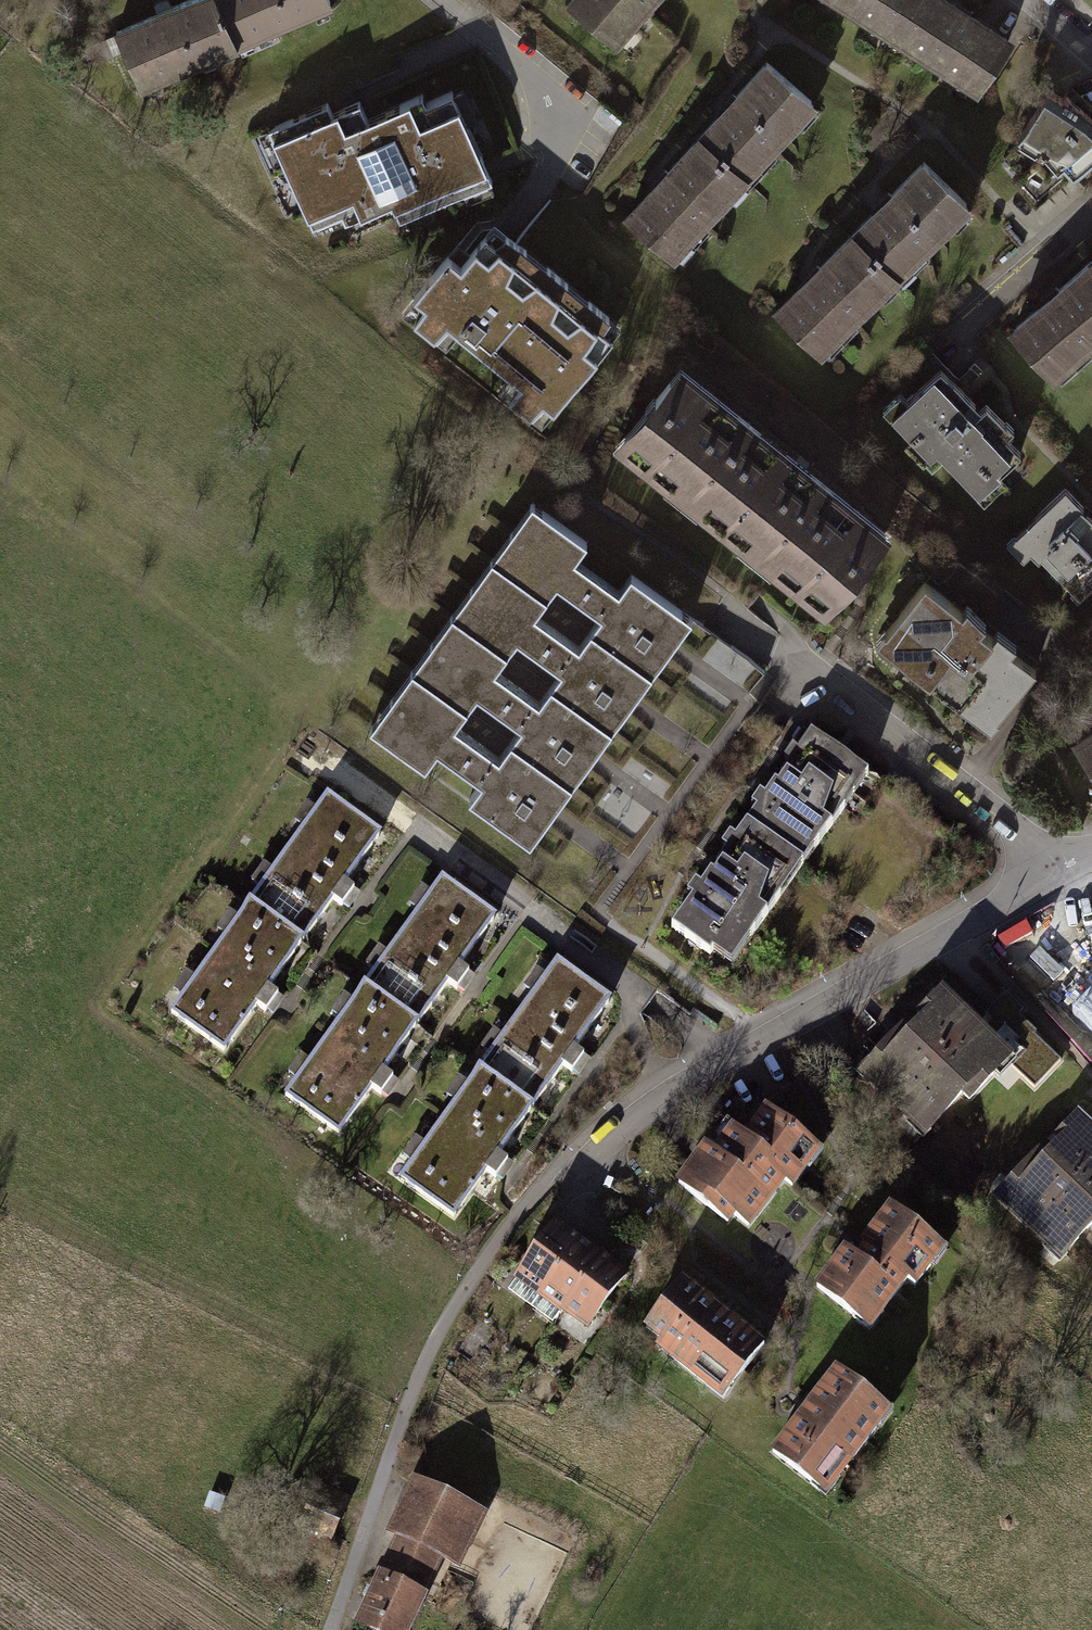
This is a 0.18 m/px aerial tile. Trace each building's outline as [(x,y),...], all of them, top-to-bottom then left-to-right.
[(234,43),(214,0),(183,0),(115,30),(139,84),(234,43)] [(234,43),(328,1),(327,0),(214,0),(234,43)] [(649,0),(573,0),(570,4),(615,41),(649,0)] [(890,32),(911,0),(840,0),(890,32)] [(943,0),(911,0),(890,32),(975,88),(1006,41),(943,0)] [(762,60),(695,137),(741,177),(808,100),(762,60)] [(1065,90),(1091,116),(1091,104),(1070,84),(1065,90)] [(1091,158),(1091,116),(1065,90),(1061,96),(1048,87),(1004,157),(1018,173),(1048,148),(1069,173),(1071,175),(1091,158)] [(323,103),(263,130),(307,229),(337,215),(340,223),(387,203),(395,221),(487,180),(447,90),(421,102),(418,93),(362,118),(354,101),(328,113),(323,103)] [(672,256),(741,177),(695,137),(626,215),(672,256)] [(1033,204),(1069,173),(1048,148),(1018,173),(1011,179),(1033,204)] [(921,161),(848,236),(890,276),(963,201),(921,161)] [(447,255),(413,299),(422,306),(413,321),(432,338),(446,325),(457,333),(461,328),(513,368),(507,375),(519,385),(507,400),(528,417),(543,403),(553,411),(612,336),(600,326),(606,316),(588,302),(579,311),(559,295),(566,284),(546,268),(537,277),(518,263),(525,250),(506,236),(495,245),(484,236),(460,266),(447,255)] [(819,349),(890,276),(848,236),(777,308),(819,349)] [(1091,339),(1091,262),(1090,260),(1012,329),(1053,374),(1091,339)] [(938,365),(890,413),(911,434),(907,438),(926,457),(936,447),(978,491),(1020,450),(998,427),(1003,421),(984,402),(979,407),(938,365)] [(625,447),(687,496),(748,420),(737,412),(731,419),(680,378),(675,384),(669,379),(654,398),(661,402),(625,447)] [(758,429),(748,420),(687,496),(761,556),(822,480),(810,471),(804,478),(753,436),(758,429)] [(833,489),(822,480),(761,556),(823,606),(859,561),(865,566),(879,549),(872,544),(878,536),(827,495),(833,489)] [(1015,536),(1038,559),(1040,557),(1072,589),(1091,569),(1091,520),(1080,507),(1081,506),(1063,488),(1015,536)] [(532,502),(490,559),(545,599),(556,583),(600,615),(589,630),(650,674),(691,618),(630,573),(618,589),(574,557),(585,541),(532,502)] [(610,729),(650,674),(589,630),(578,646),(534,614),(545,599),(490,559),(450,615),(504,654),(515,639),(559,671),(548,685),(610,729)] [(994,718),(1034,666),(964,612),(924,581),(883,634),(933,671),(928,678),(958,700),(963,694),(994,718)] [(985,585),(964,612),(1034,666),(1039,660),(985,618),(1001,597),(985,585)] [(569,786),(610,729),(548,685),(537,700),(493,668),(504,654),(450,615),(410,670),(465,709),(476,694),(520,726),(508,742),(569,786)] [(703,682),(752,715),(780,675),(731,641),(703,682)] [(528,841),(569,786),(508,742),(497,757),(453,725),(465,709),(410,670),(368,727),(423,766),(434,750),(479,782),(467,797),(528,841)] [(1075,741),(1091,767),(1091,730),(1075,741)] [(773,784),(744,824),(792,858),(803,842),(813,849),(843,807),(835,801),(858,768),(810,734),(780,776),(782,778),(776,786),(773,784)] [(258,888),(248,903),(301,941),(332,898),(341,904),(353,888),(344,881),(379,833),(326,795),(314,811),(319,814),(308,830),(303,827),(270,873),(274,876),(263,892),(258,888)] [(770,889),(792,858),(744,824),(716,865),(718,867),(712,875),(710,873),(672,927),(709,954),(717,943),(726,949),(739,931),(750,938),(780,895),(770,889)] [(374,971),(363,986),(416,1024),(447,982),(456,988),(468,971),(459,964),(494,916),(442,878),(431,894),(434,897),(422,914),(417,911),(386,955),(390,958),(379,974),(374,971)] [(268,988),(301,941),(248,903),(236,919),(241,922),(229,939),(224,935),(193,978),(198,982),(186,999),(182,995),(170,1012),(222,1050),(256,1004),(265,1010),(276,994),(268,988)] [(489,1054),(478,1069),(532,1107),(562,1066),(570,1072),(583,1054),(574,1047),(609,999),(556,961),(544,977),(549,980),(538,996),(534,993),(502,1037),(506,1040),(493,1057),(489,1054)] [(383,1071),(416,1024),(363,986),(352,1002),(356,1005),(344,1023),(339,1019),(309,1062),(314,1065),(301,1082),(296,1078),(284,1095),(337,1133),(371,1087),(380,1093),(391,1077),(383,1071)] [(989,1021),(977,1033),(1003,1059),(1032,1087),(1059,1060),(1033,1034),(1035,1032),(1001,999),(984,1016),(989,1021)] [(992,1070),(1003,1059),(977,1033),(944,1001),(907,1039),(901,1032),(875,1060),(877,1062),(864,1075),(887,1098),(889,1096),(910,1116),(912,1114),(926,1127),(961,1091),(968,1098),(994,1072),(992,1070)] [(498,1154),(532,1107),(478,1069),(466,1085),(470,1088),(458,1104),(455,1102),(423,1145),(427,1149),(415,1165),(411,1162),(399,1178),(452,1216),(485,1170),(494,1176),(505,1160),(498,1154)] [(705,1148),(678,1182),(726,1221),(732,1213),(745,1223),(782,1179),(790,1184),(806,1164),(801,1159),(811,1146),(767,1110),(749,1132),(755,1138),(750,1144),(733,1130),(713,1154),(705,1148)] [(1000,1200),(1023,1223),(1025,1221),(1047,1243),(1050,1240),(1062,1252),(1091,1222),(1091,1137),(1081,1127),(1045,1164),(1039,1158),(1012,1185),(1014,1187),(1000,1200)] [(843,1252),(817,1286),(861,1320),(871,1309),(877,1314),(906,1277),(914,1283),(931,1261),(925,1257),(935,1244),(888,1208),(862,1242),(866,1245),(855,1260),(843,1252)] [(552,1321),(563,1306),(599,1257),(554,1224),(507,1288),(552,1321)] [(617,1232),(599,1257),(623,1274),(641,1250),(617,1232)] [(587,1323),(623,1274),(599,1257),(563,1306),(587,1323)] [(672,1294),(646,1326),(670,1345),(666,1351),(708,1384),(713,1379),(726,1389),(762,1345),(686,1284),(676,1297),(672,1294)] [(835,1371),(771,1451),(817,1487),(827,1473),(834,1478),(877,1424),(870,1419),(880,1406),(835,1371)] [(345,1499),(316,1486),(296,1530),(325,1543),(345,1499)] [(422,1489),(380,1580),(420,1598),(438,1559),(453,1566),(477,1514),(422,1489)] [(420,1598),(380,1580),(375,1591),(366,1587),(362,1596),(369,1599),(357,1625),(369,1629),(405,1629),(420,1598)]
